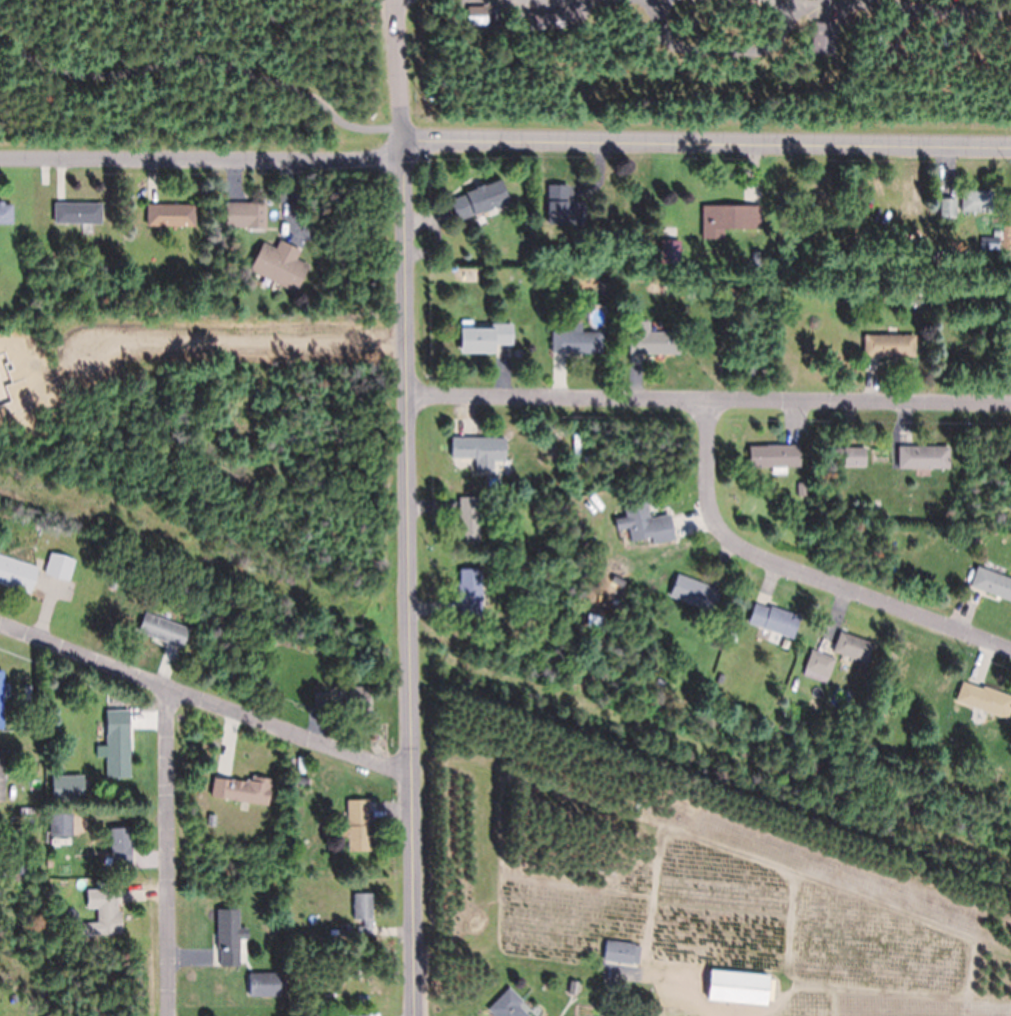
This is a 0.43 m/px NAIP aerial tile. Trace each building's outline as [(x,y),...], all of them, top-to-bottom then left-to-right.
[(479,5),(485,5),(485,8),(486,24),(468,25),(467,6),(479,5)] [(832,55),(810,52),(812,39),(811,39),(812,36),(813,36),(814,22),(815,22),(815,21),(837,24),(835,38),(836,38),(836,42),(834,42),(832,55)] [(451,203),(449,198),(465,192),(476,188),(476,186),(483,183),(483,185),(501,178),(509,200),(491,207),(492,208),(482,212),(482,211),(474,214),(473,214),(459,219),(457,220),(451,203)] [(568,186),(568,198),(572,198),(572,199),(572,200),(585,200),(585,223),(547,223),(547,184),(568,184),(568,186)] [(992,212),(961,211),(961,189),(992,190),(992,212)] [(943,198),(955,198),(956,198),(956,217),(940,216),(941,198),(943,198)] [(13,223),(0,223),(0,200),(4,200),(3,204),(13,204),(13,223)] [(243,201),(247,201),(246,226),(224,225),(225,202),(225,201),(243,201)] [(65,203),(101,203),(100,222),(54,222),(55,203),(57,203),(65,203)] [(158,204),(194,204),(194,225),(146,224),(146,203),(148,203),(158,204)] [(744,204),(759,204),(761,204),(761,228),(702,228),(702,205),(744,204)] [(279,240),(299,250),(295,258),(308,265),(295,292),(248,269),(262,241),(275,248),(279,240)] [(497,343),(494,343),(494,352),(460,352),(460,327),(461,327),(461,320),(473,320),(472,327),(491,328),(491,323),(513,323),(513,344),(510,344),(497,343)] [(630,353),(628,353),(628,335),(628,320),(649,320),(649,331),(679,332),(678,353),(641,353),(630,353)] [(552,352),(551,352),(551,331),(568,331),(568,322),(581,322),(581,331),(602,331),(602,352),(565,352),(552,352)] [(878,356),(866,355),(863,355),(864,334),(915,334),(915,356),(878,356)] [(453,437),(454,437),(474,437),(505,438),(505,461),(493,460),(493,471),(476,471),(476,460),(475,460),(475,457),(453,457),(451,456),(451,436),(453,437)] [(785,444),(797,444),(799,444),(800,466),(749,467),(749,445),(785,444)] [(857,446),(866,446),(865,465),(844,465),(845,446),(847,446),(857,446)] [(898,448),(898,446),(912,446),(949,446),(949,467),(898,467),(898,448)] [(798,495),(797,482),(806,482),(806,495),(798,495)] [(659,524),(662,537),(663,539),(642,544),(638,529),(637,529),(636,522),(631,498),(652,494),(655,508),(657,507),(660,523),(659,523),(659,524)] [(459,511),(459,498),(459,496),(479,496),(480,543),(460,543),(459,511)] [(976,547),(969,545),(971,537),(978,539),(976,547)] [(45,572),(51,552),(75,559),(69,580),(44,572),(45,572)] [(29,592),(0,582),(0,555),(37,567),(36,569),(31,586),(29,592)] [(977,565),(1010,578),(1010,600),(982,590),(970,586),(969,585),(977,565)] [(460,613),(460,599),(458,599),(458,583),(459,583),(459,568),(481,568),(481,592),(482,592),(482,599),(481,599),(481,615),(460,615),(460,613)] [(522,579),(518,575),(524,570),(528,574),(522,579)] [(707,584),(718,588),(721,590),(713,612),(669,595),(677,573),(707,584)] [(608,592),(605,590),(614,581),(616,583),(608,592)] [(620,599),(614,592),(618,589),(624,596),(620,599)] [(767,607),(769,608),(770,605),(800,616),(792,638),(748,622),(755,603),(767,607)] [(181,646),(168,642),(138,631),(145,612),(189,628),(182,647),(181,646)] [(835,642),(840,630),(873,642),(866,663),(832,651),(835,642)] [(813,650),(830,656),(835,658),(828,676),(804,668),(811,649),(813,650)] [(618,663),(609,655),(613,650),(622,658),(618,663)] [(661,692),(655,690),(658,683),(663,685),(661,692)] [(983,685),(1010,696),(1010,705),(1006,719),(966,704),(967,701),(973,685),(982,688),(983,685)] [(371,722),(357,722),(357,709),(344,709),(344,687),(371,687),(371,722)] [(316,709),(314,709),(314,692),(327,692),(327,709),(324,709),(316,709)] [(127,728),(127,732),(129,732),(129,777),(107,777),(106,710),(127,710),(127,711),(127,728)] [(3,800),(0,800),(0,748),(3,748),(4,763),(7,763),(7,770),(8,770),(8,780),(2,780),(3,800)] [(271,784),(214,776),(211,798),(268,806),(271,784)] [(309,785),(296,785),(297,777),(309,778),(309,785)] [(369,816),(369,825),(369,849),(348,849),(348,837),(339,837),(339,825),(347,825),(347,799),(369,799),(369,800),(369,816)] [(51,814),(51,838),(72,838),(72,814),(51,814)] [(130,851),(131,864),(103,866),(103,853),(108,853),(108,850),(111,850),(110,828),(129,827),(130,851)] [(116,900),(117,933),(99,934),(97,889),(116,888),(116,890),(116,900)] [(371,933),(371,935),(358,934),(358,926),(363,926),(364,918),(354,918),(354,893),(372,893),(372,918),(371,918),(371,924),(371,927),(372,927),(371,933)] [(239,910),(218,910),(219,968),(240,968),(239,939),(248,939),(248,929),(239,929),(239,910)] [(339,935),(339,924),(350,924),(350,935),(339,935)] [(635,945),(641,946),(638,963),(632,962),(632,963),(604,960),(604,955),(606,940),(634,943),(634,945),(635,945)] [(762,1004),(707,999),(710,971),(710,969),(769,974),(768,978),(774,979),(772,1000),(766,1000),(766,1004),(762,1004)] [(280,974),(249,974),(249,997),(280,997),(280,974)] [(518,1005),(529,1015),(493,1015),(494,1014),(487,1008),(508,986),(523,1000),(518,1005)]
